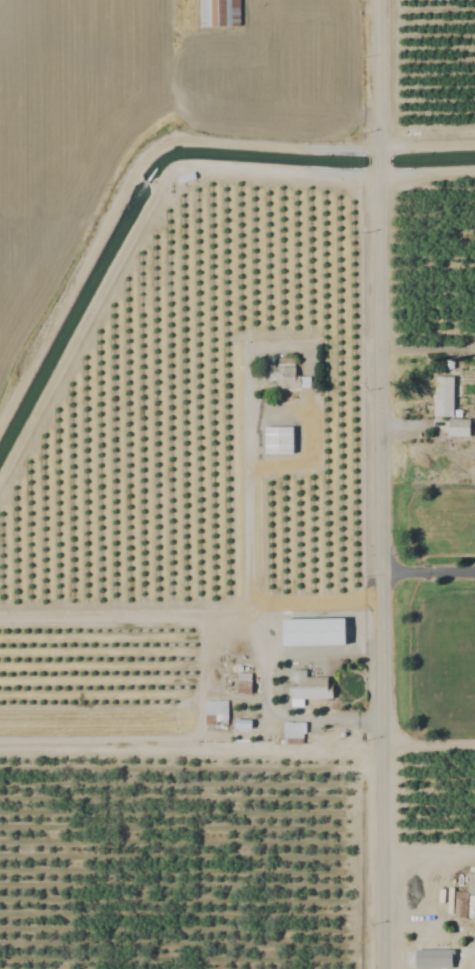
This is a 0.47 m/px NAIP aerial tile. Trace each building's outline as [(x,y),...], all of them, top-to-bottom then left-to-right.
[(239,0),(198,0),(198,27),(239,27),(239,0)] [(270,368),(270,390),(299,390),(299,368),(270,368)] [(453,377),(434,377),(434,418),(453,418),(453,377)] [(468,437),(468,421),(448,421),(448,437),(468,437)] [(292,428),(264,428),(264,455),(292,455),(292,428)] [(344,621),(282,621),(282,647),(344,647),(344,621)] [(331,679),(305,678),(305,671),(289,671),(289,700),(331,701),(331,679)] [(250,674),(236,674),(236,695),(250,695),(250,674)] [(203,702),(203,732),(226,732),(226,702),(203,702)] [(282,724),(282,745),(303,745),(303,724),(282,724)] [(466,919),(466,899),(454,899),(454,919),(466,919)] [(425,968),(448,968),(448,951),(425,951),(425,968)]
